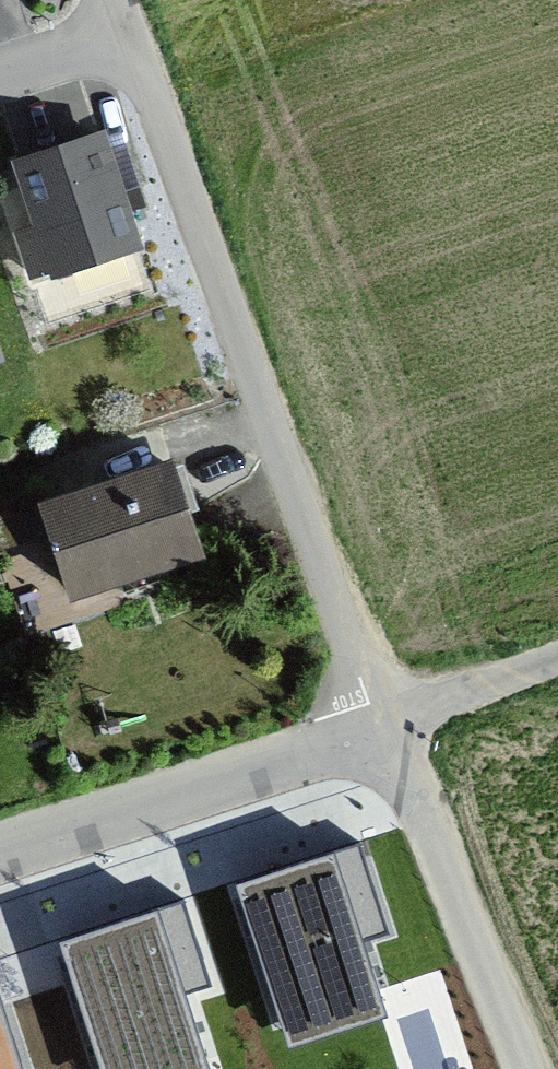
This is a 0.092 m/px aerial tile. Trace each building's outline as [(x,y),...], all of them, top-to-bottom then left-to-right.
[(31,280),(51,273),(52,276),(132,249),(97,144),(17,170),(38,232),(17,239),(31,280)] [(169,457),(34,502),(66,598),(201,554),(169,457)] [(303,877),(241,897),(280,1019),(330,1003),(334,1018),(384,1000),(364,942),(390,934),(361,843),(298,862),(303,877)] [(65,954),(102,1068),(126,1068),(153,1060),(155,1068),(175,1068),(208,1058),(186,993),(212,985),(184,899),(124,918),(130,933),(65,954)] [(0,998),(0,1068),(24,1068),(0,998)]
